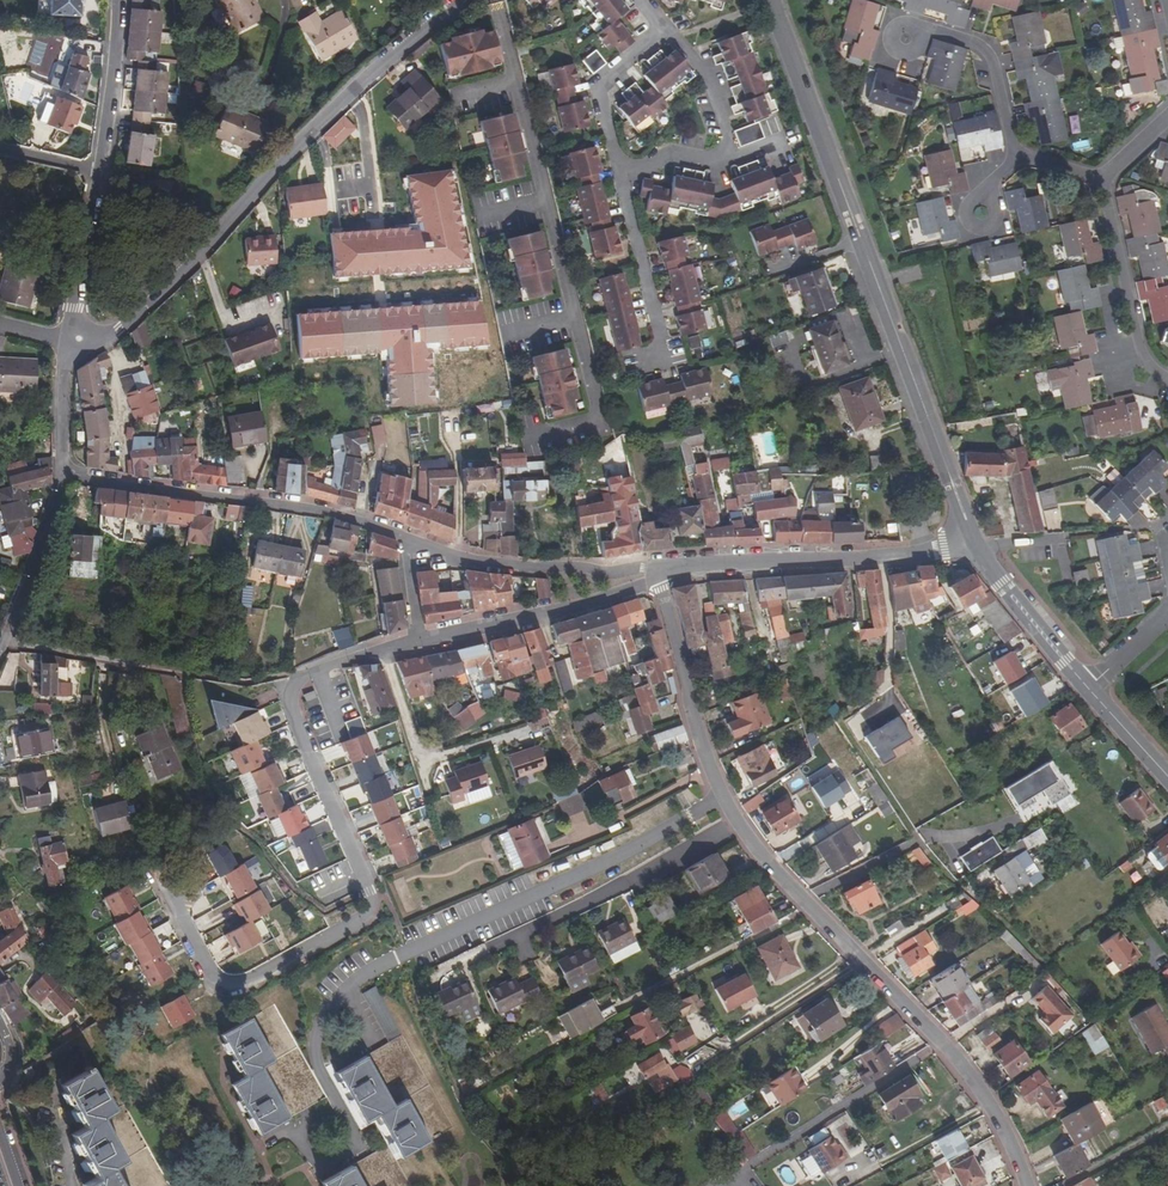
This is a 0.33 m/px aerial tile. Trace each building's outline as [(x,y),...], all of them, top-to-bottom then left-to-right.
[(79,16),(80,0),(51,0),(50,15),(79,16)] [(129,29),(160,33),(162,12),(150,10),(151,1),(139,0),(132,0),(131,7),(129,29)] [(235,33),(262,18),(253,0),(219,0),(235,33)] [(533,8),(540,3),(541,5),(547,0),(526,0),(533,8)] [(584,9),(587,7),(591,13),(597,19),(594,21),(602,31),(617,19),(628,10),(620,1),(621,0),(578,0),(584,9)] [(711,4),(710,7),(721,10),(724,0),(698,0),(711,4)] [(869,28),(876,5),(862,0),(854,0),(841,40),(852,44),(849,56),(867,62),(871,50),(873,50),(879,31),(869,28)] [(927,0),(906,0),(907,0),(904,10),(922,15),(925,6),(927,0)] [(971,6),(989,11),(992,2),(1016,9),(1019,0),(973,0),(971,6)] [(1123,36),(1156,29),(1152,10),(1142,13),(1139,0),(1115,0),(1123,36)] [(321,60),(342,48),(339,43),(355,34),(341,11),(321,23),(315,13),(299,22),(321,60)] [(1029,47),(1044,44),(1036,12),(1014,17),(1019,41),(1009,44),(1013,61),(1031,57),(1029,47)] [(619,27),(621,25),(617,19),(602,31),(597,35),(609,50),(615,46),(620,52),(634,41),(630,35),(627,37),(619,27)] [(619,27),(627,37),(630,35),(621,25),(619,27)] [(158,53),(160,33),(129,29),(127,60),(138,61),(145,62),(146,52),(158,53)] [(1156,29),(1123,36),(1126,48),(1133,78),(1128,79),(1129,85),(1131,95),(1154,90),(1152,81),(1156,80),(1150,50),(1160,48),(1156,29)] [(450,43),(439,45),(442,61),(443,65),(445,76),(456,74),(457,78),(489,71),(488,67),(499,65),(493,34),(482,36),(481,32),(449,39),(450,43)] [(752,43),(748,32),(718,43),(722,53),(712,57),(715,65),(720,63),(752,52),(749,44),(752,43)] [(355,34),(339,43),(342,48),(358,39),(355,34)] [(1111,51),(1126,48),(1123,36),(1108,40),(1111,51)] [(933,39),(927,57),(936,60),(929,84),(951,91),(964,49),(933,39)] [(414,62),(432,46),(428,40),(409,56),(414,62)] [(596,50),(583,60),(593,74),(607,63),(596,50)] [(644,75),(652,86),(664,101),(673,94),(672,92),(678,87),(684,82),(685,83),(695,76),(675,51),(666,58),(660,50),(647,61),(652,68),(644,75)] [(720,63),(727,80),(737,76),(743,74),(745,82),(740,84),(730,88),(736,104),(767,93),(759,72),(752,52),(720,63)] [(1033,102),(1056,97),(1051,75),(1061,73),(1056,52),(1031,57),(1013,61),(1017,80),(1027,78),(1033,102)] [(61,91),(82,100),(90,75),(83,72),(89,58),(73,54),(61,91)] [(145,62),(138,61),(135,90),(166,93),(168,73),(155,71),(156,63),(145,62)] [(572,86),(575,85),(573,73),(576,72),(574,64),(548,71),(553,90),(555,89),(557,98),(574,94),(572,86)] [(910,113),(917,90),(894,83),(897,74),(877,68),(868,100),(910,113)] [(415,71),(405,80),(410,87),(388,107),(406,129),(439,100),(415,71)] [(745,82),(743,74),(737,76),(740,84),(745,82)] [(1167,80),(1155,83),(1158,95),(1163,94),(1167,93),(1167,84),(1167,80)] [(635,83),(628,88),(652,119),(668,106),(664,101),(652,86),(643,93),(635,83)] [(1124,97),(1131,95),(1129,85),(1122,86),(1124,97)] [(626,101),(617,107),(638,134),(647,126),(646,124),(652,119),(628,88),(621,94),(626,101)] [(166,93),(135,90),(133,120),(150,122),(151,113),(164,114),(166,93)] [(736,104),(731,106),(734,115),(743,111),(747,122),(777,111),(773,100),(770,101),(767,93),(736,104)] [(48,94),(37,123),(46,126),(68,134),(72,123),(74,116),(78,118),(82,107),(56,97),(48,94)] [(574,94),(557,98),(560,107),(557,107),(564,132),(589,126),(583,101),(576,103),(574,94)] [(1033,102),(1023,104),(1027,122),(1037,120),(1042,145),(1065,140),(1056,97),(1033,102)] [(351,125),(361,115),(359,101),(342,117),(351,125)] [(227,106),(214,135),(256,152),(256,151),(263,154),(272,134),(264,131),(266,126),(267,123),(248,114),(247,115),(227,106)] [(953,125),(958,147),(983,142),(985,151),(1003,147),(995,113),(985,114),(986,118),(953,125)] [(515,115),(481,123),(483,133),(485,133),(495,172),(498,172),(501,184),(524,178),(521,166),(527,165),(523,152),(521,153),(518,140),(520,139),(515,115)] [(150,122),(133,120),(132,131),(131,133),(125,162),(149,167),(154,136),(149,135),(150,122)] [(734,131),(740,147),(764,138),(758,122),(734,131)] [(1161,142),(1153,167),(1162,170),(1160,177),(1167,179),(1167,145),(1161,142)] [(580,178),(582,187),(600,182),(597,174),(601,173),(595,147),(570,153),(576,179),(580,178)] [(968,191),(963,172),(954,174),(948,150),(926,155),(933,188),(947,185),(950,195),(968,191)] [(730,180),(735,194),(741,211),(752,207),(752,205),(766,199),(767,201),(779,197),(772,180),(767,167),(758,170),(755,161),(737,167),(740,176),(730,180)] [(980,162),(963,165),(967,187),(984,183),(980,162)] [(780,180),(779,177),(772,180),(779,197),(781,203),(800,196),(796,183),(804,181),(798,165),(789,168),(791,172),(792,175),(780,180)] [(683,178),(673,176),(671,190),(667,207),(679,211),(680,207),(686,209),(706,214),(710,198),(712,184),(702,182),(703,173),(685,169),(683,178)] [(178,177),(179,202),(186,205),(185,176),(178,177)] [(652,181),(644,179),(640,196),(648,198),(646,210),(665,215),(667,207),(671,190),(663,188),(662,191),(651,188),(651,185),(652,181)] [(608,219),(600,182),(582,187),(578,188),(587,224),(591,223),(608,219)] [(327,213),(323,184),(286,190),(290,218),(327,213)] [(1133,193),(1133,191),(1131,185),(1122,187),(1123,195),(1133,193)] [(1024,233),(1046,228),(1038,195),(1024,198),(1021,188),(1004,192),(1008,211),(1018,208),(1024,233)] [(444,189),(416,195),(420,212),(423,211),(426,223),(412,226),(416,244),(429,241),(453,236),(444,189)] [(1151,193),(1142,190),(1133,191),(1133,193),(1123,195),(1116,197),(1120,215),(1130,213),(1135,237),(1156,233),(1158,233),(1151,200),(1156,199),(1156,196),(1151,193)] [(741,211),(735,194),(719,200),(710,198),(706,214),(706,216),(721,219),(741,211)] [(940,232),(942,242),(959,238),(955,219),(946,221),(940,197),(918,202),(925,235),(940,232)] [(193,220),(203,225),(207,215),(197,211),(193,220)] [(611,228),(608,219),(591,223),(593,232),(589,233),(595,258),(621,252),(615,227),(611,228)] [(797,248),(809,243),(810,246),(817,244),(808,219),(780,229),(786,246),(794,243),(797,248)] [(1082,254),(1085,264),(1103,260),(1098,241),(1089,243),(1083,219),(1061,224),(1068,257),(1082,254)] [(759,256),(765,254),(764,251),(776,246),(778,249),(786,246),(780,229),(772,232),(769,225),(750,232),(759,256)] [(541,233),(507,241),(509,251),(511,251),(520,290),(524,290),(527,302),(550,296),(547,284),(553,282),(550,270),(548,270),(545,258),(547,257),(541,233)] [(1161,243),(1158,243),(1156,233),(1135,237),(1126,239),(1130,258),(1140,256),(1145,280),(1153,278),(1167,275),(1161,243)] [(245,240),(247,265),(277,263),(275,237),(245,240)] [(660,250),(663,249),(667,262),(669,270),(686,266),(684,258),(688,257),(684,237),(658,243),(660,250)] [(985,260),(988,274),(1021,267),(1016,245),(991,250),(989,240),(971,244),(975,262),(985,260)] [(3,286),(1,286),(0,291),(0,301),(29,308),(38,272),(9,265),(3,286)] [(691,265),(686,266),(669,270),(678,307),(695,303),(699,302),(691,265)] [(1097,287),(1087,289),(1082,265),(1059,270),(1067,303),(1068,303),(1071,313),(1078,311),(1101,306),(1097,287)] [(834,306),(822,269),(796,278),(801,291),(810,315),(834,306)] [(601,279),(610,316),(632,311),(623,274),(601,279)] [(787,296),(801,291),(796,278),(783,283),(787,296)] [(1167,320),(1167,286),(1156,289),(1153,278),(1145,280),(1135,282),(1140,301),(1149,299),(1155,323),(1167,320)] [(332,282),(317,284),(318,287),(312,288),(303,289),(304,304),(317,303),(320,338),(340,336),(337,296),(334,296),(332,282)] [(697,312),(695,303),(678,307),(680,316),(683,329),(679,330),(681,336),(706,330),(702,311),(697,312)] [(632,311),(610,316),(619,352),(620,352),(640,347),(632,311)] [(1070,358),(1078,356),(1089,354),(1098,352),(1094,333),(1083,335),(1078,311),(1071,313),(1055,317),(1062,349),(1067,348),(1070,358)] [(137,350),(156,342),(147,318),(131,333),(137,350)] [(832,322),(810,330),(825,373),(847,365),(832,322)] [(280,350),(271,325),(254,330),(255,333),(249,335),(248,333),(225,340),(234,366),(280,350)] [(425,376),(423,366),(452,361),(445,326),(435,328),(437,339),(406,345),(412,378),(425,376)] [(490,330),(456,336),(460,361),(495,355),(490,330)] [(770,345),(788,343),(787,331),(769,333),(770,345)] [(687,337),(686,350),(699,351),(700,338),(687,337)] [(565,350),(531,358),(534,370),(535,370),(545,409),(549,409),(552,420),(575,414),(572,402),(578,401),(575,388),(572,388),(569,376),(571,375),(565,350)] [(99,369),(106,367),(111,366),(106,353),(102,354),(77,371),(87,442),(86,467),(118,473),(117,458),(109,458),(109,436),(101,380),(99,369)] [(1090,359),(1079,361),(1078,356),(1070,358),(1074,373),(1059,376),(1067,409),(1090,403),(1084,379),(1094,377),(1090,359)] [(20,359),(20,364),(0,363),(0,392),(36,394),(38,360),(20,359)] [(145,371),(122,378),(135,420),(158,411),(150,386),(155,383),(149,365),(144,367),(145,371)] [(101,380),(108,379),(106,367),(99,369),(101,380)] [(674,384),(678,401),(686,399),(687,401),(712,394),(706,368),(681,375),(683,382),(674,384)] [(638,386),(644,412),(670,405),(669,403),(678,401),(674,384),(665,386),(663,379),(638,386)] [(867,379),(840,389),(856,430),(882,420),(867,379)] [(1133,394),(1114,398),(1116,408),(1092,414),(1097,436),(1130,429),(1131,431),(1141,429),(1133,394)] [(205,409),(219,405),(219,396),(204,401),(205,409)] [(193,413),(205,409),(204,401),(192,405),(193,413)] [(228,419),(233,446),(267,441),(262,413),(228,419)] [(957,430),(977,427),(976,419),(955,422),(957,430)] [(373,444),(385,443),(382,424),(371,425),(373,444)] [(686,430),(676,433),(679,445),(685,467),(694,465),(689,445),(702,442),(699,427),(686,430)] [(331,437),(337,467),(345,466),(347,458),(360,461),(361,459),(360,457),(360,455),(361,454),(365,453),(369,453),(371,453),(370,443),(366,444),(364,431),(331,437)] [(666,448),(679,445),(676,433),(662,437),(666,448)] [(133,437),(132,439),(132,440),(131,446),(131,453),(131,459),(132,461),(134,476),(136,476),(154,479),(153,465),(154,464),(158,465),(157,449),(157,442),(146,442),(146,437),(133,437)] [(182,481),(200,483),(197,459),(195,437),(179,439),(182,481)] [(174,481),(182,481),(179,439),(157,440),(157,442),(157,449),(158,465),(173,464),(174,481)] [(1019,533),(1043,531),(1026,462),(1023,447),(1002,450),(1002,453),(962,451),(962,473),(962,476),(1008,477),(1019,533)] [(1138,464),(1161,488),(1167,483),(1160,475),(1167,467),(1153,450),(1138,464)] [(527,463),(525,455),(503,457),(503,467),(527,466),(527,463)] [(224,458),(225,463),(227,483),(244,481),(240,456),(224,458)] [(881,456),(871,456),(872,473),(882,473),(881,456)] [(49,468),(52,467),(52,458),(38,460),(38,465),(27,467),(26,461),(5,467),(10,488),(0,491),(0,498),(15,557),(30,553),(33,544),(30,541),(27,537),(25,533),(24,529),(32,526),(31,514),(29,502),(25,490),(52,484),(49,468)] [(345,466),(341,490),(356,493),(360,461),(347,458),(345,466)] [(225,463),(203,460),(197,459),(200,483),(205,484),(227,487),(225,463)] [(712,463),(713,471),(732,468),(731,459),(712,463)] [(305,465),(301,463),(280,460),(275,492),(306,496),(305,476),(305,467),(305,465)] [(446,460),(430,462),(430,471),(447,470),(446,460)] [(551,461),(552,472),(568,471),(567,460),(551,461)] [(509,475),(545,473),(544,462),(527,463),(527,466),(503,467),(504,502),(505,520),(500,520),(501,553),(515,556),(516,539),(514,537),(514,501),(547,499),(546,480),(530,481),(530,479),(520,479),(520,482),(509,482),(509,475)] [(714,498),(707,462),(694,465),(696,475),(692,476),(697,501),(714,498)] [(1161,488),(1138,464),(1123,477),(1139,494),(1147,486),(1154,494),(1161,488)] [(464,470),(464,492),(494,490),(495,490),(494,468),(485,468),(485,465),(472,465),(473,470),(464,470)] [(316,479),(305,476),(306,496),(338,504),(341,490),(345,466),(337,467),(334,467),(331,486),(315,482),(316,479)] [(583,486),(594,485),(592,467),(580,468),(583,486)] [(768,469),(771,491),(785,489),(783,475),(782,467),(768,469)] [(436,509),(438,486),(455,486),(455,470),(447,470),(430,471),(428,471),(429,495),(427,532),(453,543),(455,516),(436,509)] [(427,532),(429,495),(428,471),(420,471),(420,474),(419,504),(409,501),(405,524),(427,532)] [(759,494),(756,472),(755,472),(745,473),(748,495),(759,494)] [(748,495),(745,473),(733,474),(737,496),(738,506),(750,505),(750,504),(748,495)] [(373,513),(405,524),(409,501),(412,480),(396,475),(395,477),(382,474),(379,492),(378,493),(373,513)] [(849,494),(848,474),(824,475),(820,475),(818,475),(815,482),(833,481),(833,494),(818,495),(818,513),(803,513),(801,521),(800,543),(831,543),(831,522),(834,522),(833,494),(849,494)] [(1109,491),(1131,515),(1138,509),(1131,501),(1139,494),(1123,477),(1109,491)] [(606,483),(599,484),(602,502),(576,507),(579,526),(613,520),(606,483)] [(611,531),(612,540),(602,542),(603,558),(641,551),(637,533),(641,523),(633,484),(620,487),(621,491),(617,496),(624,528),(611,531)] [(1042,511),(1057,508),(1052,487),(1038,491),(1042,511)] [(100,516),(125,519),(128,492),(97,488),(95,504),(101,505),(100,516)] [(356,493),(341,490),(338,504),(355,508),(356,493)] [(1118,513),(1125,521),(1131,515),(1109,491),(1094,504),(1109,521),(1118,513)] [(169,498),(128,492),(125,519),(165,524),(165,523),(169,498)] [(573,494),(573,502),(585,502),(585,494),(573,494)] [(738,506),(737,496),(730,497),(731,505),(723,506),(725,514),(739,512),(738,506)] [(165,523),(190,527),(194,501),(169,498),(165,523)] [(720,527),(714,498),(697,501),(699,506),(703,529),(720,527)] [(786,500),(786,499),(754,503),(757,521),(758,521),(787,516),(786,500)] [(786,500),(787,516),(795,515),(794,499),(786,500)] [(187,542),(209,546),(214,519),(202,516),(204,503),(194,501),(190,527),(187,542)] [(500,520),(505,520),(504,502),(495,503),(492,503),(490,524),(484,525),(483,540),(487,540),(487,550),(501,553),(500,520)] [(229,506),(226,518),(249,522),(250,508),(229,506)] [(703,529),(699,506),(676,510),(681,536),(704,533),(703,529)] [(350,525),(334,521),(329,546),(328,549),(345,552),(345,551),(349,536),(355,536),(356,537),(358,529),(350,527),(350,525)] [(775,542),(800,543),(801,521),(774,521),(775,542)] [(651,522),(641,523),(637,533),(641,551),(671,548),(667,528),(653,529),(651,522)] [(861,522),(834,522),(831,522),(831,543),(862,542),(861,522)] [(131,529),(132,524),(124,523),(122,539),(133,540),(134,529),(131,529)] [(727,526),(724,526),(720,527),(703,529),(704,533),(704,546),(734,545),(732,530),(732,525),(727,526)] [(985,536),(1009,534),(1007,525),(985,527),(985,536)] [(152,544),(161,545),(162,545),(164,529),(154,528),(152,544)] [(734,545),(761,543),(759,529),(732,530),(734,545)] [(102,537),(64,533),(61,560),(71,561),(69,577),(96,579),(97,564),(99,564),(102,537)] [(397,541),(372,533),(367,555),(398,560),(397,541)] [(1100,560),(1139,551),(1137,543),(1127,545),(1126,540),(1125,535),(1096,541),(1100,560)] [(345,551),(351,552),(355,536),(349,536),(345,551)] [(260,543),(255,567),(276,571),(281,547),(260,543)] [(328,549),(329,546),(317,545),(314,555),(327,556),(328,549)] [(281,547),(276,571),(299,576),(304,552),(281,547)] [(1105,579),(1133,573),(1131,562),(1141,560),(1139,551),(1100,560),(1105,579)] [(947,615),(956,610),(939,584),(935,584),(931,566),(917,566),(918,570),(922,594),(925,593),(931,592),(947,615)] [(396,567),(378,571),(384,606),(385,614),(387,630),(388,635),(408,628),(404,601),(401,601),(396,567)] [(888,627),(885,607),(880,569),(856,571),(858,579),(865,579),(873,628),(873,629),(888,627)] [(465,570),(468,590),(473,613),(494,607),(488,574),(465,570)] [(908,607),(913,606),(926,602),(925,593),(922,594),(918,570),(888,575),(889,579),(892,589),(893,600),(894,611),(908,607)] [(1088,581),(1086,570),(1073,573),(1076,584),(1088,581)] [(819,574),(822,596),(831,595),(832,605),(827,606),(830,621),(836,620),(836,618),(852,616),(846,572),(819,574)] [(459,600),(457,591),(454,592),(436,594),(433,573),(418,575),(422,606),(459,600)] [(1146,582),(1136,584),(1133,573),(1105,579),(1109,599),(1148,590),(1146,582)] [(507,584),(511,584),(510,576),(488,574),(494,607),(511,604),(507,584)] [(782,577),(786,597),(786,599),(807,597),(822,596),(819,574),(782,577)] [(962,608),(975,601),(990,592),(976,574),(972,576),(971,574),(950,586),(962,608)] [(767,608),(782,662),(794,659),(790,644),(788,636),(779,598),(786,597),(782,577),(756,579),(758,601),(761,601),(762,609),(767,608)] [(547,579),(536,578),(540,599),(550,597),(547,579)] [(712,604),(746,601),(743,580),(709,582),(712,602),(712,604)] [(675,606),(677,606),(679,613),(698,609),(693,584),(671,589),(675,606)] [(458,618),(473,613),(468,590),(457,591),(459,600),(422,606),(425,625),(427,625),(443,622),(458,618)] [(1109,599),(1114,618),(1142,612),(1139,600),(1149,598),(1148,590),(1109,599)] [(1022,632),(990,592),(975,601),(983,614),(1004,643),(1022,632)] [(636,598),(610,607),(625,656),(635,652),(629,638),(631,638),(627,626),(634,623),(638,631),(646,628),(645,625),(636,598)] [(706,632),(702,630),(698,609),(679,613),(688,649),(706,645),(715,679),(735,675),(732,665),(729,665),(728,663),(724,644),(716,616),(712,604),(712,602),(704,603),(706,618),(707,631),(706,632)] [(927,602),(926,602),(913,606),(915,612),(926,610),(931,607),(927,602)] [(626,660),(625,656),(610,607),(575,618),(582,641),(590,671),(626,660)] [(755,637),(749,611),(740,613),(745,638),(755,637)] [(727,614),(716,616),(724,644),(734,641),(727,614)] [(575,618),(551,625),(557,645),(561,644),(562,646),(568,645),(582,641),(575,618)] [(648,634),(656,658),(660,670),(671,666),(658,621),(645,625),(646,628),(648,634)] [(851,632),(858,631),(857,623),(850,624),(851,632)] [(848,625),(824,629),(826,637),(843,634),(849,632),(848,625)] [(888,627),(873,629),(873,628),(859,630),(861,639),(888,636),(888,627)] [(545,667),(552,664),(539,628),(523,633),(531,658),(538,683),(549,680),(545,667)] [(904,649),(902,630),(894,631),(894,650),(904,649)] [(790,644),(804,641),(803,633),(788,636),(790,644)] [(519,634),(502,638),(509,659),(496,662),(501,680),(515,676),(531,670),(527,659),(519,634)] [(656,658),(648,634),(634,639),(642,662),(656,658)] [(340,651),(354,647),(351,637),(337,641),(340,651)] [(496,662),(509,659),(502,638),(489,641),(494,663),(496,662)] [(591,674),(590,671),(582,641),(568,645),(571,657),(576,680),(591,676),(591,674)] [(483,677),(492,675),(484,643),(455,650),(465,672),(478,701),(498,697),(495,686),(494,682),(485,684),(483,677)] [(425,656),(431,680),(452,676),(453,678),(465,672),(455,650),(425,656)] [(1006,684),(1024,674),(1011,652),(993,662),(1006,684)] [(40,695),(68,696),(68,683),(61,682),(62,667),(81,670),(82,661),(40,654),(39,693),(40,695)] [(425,656),(396,662),(409,698),(422,694),(423,697),(436,693),(437,693),(432,685),(431,680),(425,656)] [(663,678),(660,670),(656,658),(642,662),(633,666),(634,671),(639,670),(640,675),(646,673),(649,683),(663,678)] [(563,689),(572,686),(564,659),(554,662),(563,689)] [(380,664),(359,666),(362,677),(368,675),(379,704),(371,707),(374,715),(396,707),(380,664)] [(885,668),(866,677),(871,691),(884,684),(885,668)] [(606,681),(603,671),(591,674),(591,676),(594,685),(606,681)] [(630,676),(639,704),(628,709),(631,716),(636,731),(641,731),(650,727),(646,713),(649,712),(655,710),(648,687),(647,683),(641,685),(640,682),(638,674),(635,674),(630,676)] [(160,675),(163,688),(166,688),(181,689),(180,681),(176,677),(165,675),(160,675)] [(520,687),(534,682),(532,676),(517,681),(520,687)] [(1024,716),(1047,703),(1032,677),(1010,690),(1024,716)] [(182,704),(181,689),(166,688),(179,738),(190,736),(182,704)] [(313,689),(303,694),(306,700),(316,695),(313,689)] [(503,698),(524,703),(522,694),(505,691),(503,698)] [(741,718),(739,719),(725,724),(731,738),(769,723),(756,691),(742,697),(731,701),(737,714),(739,713),(741,718)] [(0,692),(0,710),(15,710),(15,692),(0,692)] [(91,706),(92,696),(83,696),(82,708),(91,706)] [(33,713),(49,713),(49,702),(32,703),(33,713)] [(462,710),(457,702),(447,710),(453,717),(462,710)] [(240,712),(238,707),(206,703),(218,729),(223,727),(234,722),(250,714),(247,708),(240,712)] [(834,703),(824,710),(831,719),(841,712),(834,703)] [(1085,726),(1069,704),(1049,718),(1065,740),(1085,726)] [(462,710),(453,717),(463,731),(476,721),(466,707),(462,710)] [(619,721),(631,716),(628,709),(615,714),(619,721)] [(857,711),(844,721),(872,765),(887,755),(892,762),(899,758),(908,772),(927,761),(909,732),(883,748),(879,743),(872,746),(865,735),(871,731),(859,711),(858,712),(857,712),(857,711)] [(234,722),(244,745),(256,739),(270,733),(266,724),(263,726),(261,723),(256,712),(250,714),(234,722)] [(344,721),(350,738),(364,731),(365,731),(359,714),(344,721)] [(605,727),(619,721),(615,714),(603,719),(602,720),(605,727)] [(576,731),(597,722),(595,715),(572,721),(575,730),(576,731)] [(240,747),(244,745),(234,722),(223,727),(229,741),(236,738),(240,747)] [(171,749),(161,725),(136,736),(145,756),(152,753),(155,760),(151,762),(159,779),(182,769),(173,748),(171,749)] [(688,740),(683,725),(654,735),(658,750),(688,740)] [(279,741),(290,737),(285,726),(274,731),(279,741)] [(48,729),(16,736),(20,759),(53,752),(48,729)] [(374,754),(364,731),(350,738),(341,742),(345,752),(347,751),(352,763),(374,754)] [(653,752),(658,750),(654,735),(648,737),(653,752)] [(242,774),(265,763),(261,755),(259,751),(261,750),(256,739),(244,745),(240,747),(231,751),(242,774)] [(546,767),(539,746),(508,756),(514,777),(546,767)] [(776,775),(761,746),(738,759),(752,787),(776,775)] [(382,775),(374,754),(352,763),(351,763),(360,784),(382,775)] [(1053,761),(1004,784),(1021,820),(1070,797),(1053,761)] [(454,772),(456,777),(445,781),(453,803),(463,800),(461,794),(488,784),(481,762),(454,772)] [(250,798),(265,791),(276,786),(270,774),(267,775),(263,766),(240,777),(250,798)] [(20,787),(23,786),(26,808),(50,804),(44,771),(18,776),(20,787)] [(634,796),(622,771),(599,782),(611,806),(634,796)] [(79,787),(106,781),(104,772),(76,778),(76,780),(79,787)] [(822,807),(843,796),(829,772),(809,784),(822,807)] [(382,775),(360,784),(364,792),(367,791),(372,803),(391,796),(392,795),(383,775),(382,775)] [(587,787),(583,778),(573,782),(578,794),(579,793),(587,787)] [(308,786),(290,791),(293,800),(311,795),(308,786)] [(687,808),(697,801),(688,787),(677,794),(687,808)] [(1155,810),(1139,789),(1119,803),(1134,825),(1155,810)] [(267,818),(276,814),(265,791),(250,798),(247,800),(257,823),(267,818)] [(565,817),(586,808),(579,793),(578,794),(559,802),(565,817)] [(765,803),(760,794),(743,806),(748,813),(765,803)] [(976,795),(968,799),(973,807),(981,802),(976,795)] [(391,796),(372,803),(370,804),(378,825),(379,824),(399,817),(391,796)] [(798,820),(786,799),(762,814),(774,834),(785,828),(788,832),(795,827),(793,823),(798,820)] [(132,827),(125,802),(94,810),(101,835),(132,827)] [(280,840),(298,832),(292,818),(289,819),(285,810),(276,814),(267,818),(277,842),(280,840)] [(214,819),(211,812),(203,815),(207,822),(214,819)] [(399,817),(379,824),(388,845),(389,845),(408,837),(399,817)] [(508,831),(509,831),(523,865),(524,867),(548,857),(532,820),(508,831)] [(1027,850),(1046,838),(1039,828),(1020,840),(1027,850)] [(828,859),(825,861),(832,872),(856,857),(840,830),(818,844),(828,859)] [(509,831),(498,836),(513,869),(523,865),(509,831)] [(298,832),(280,840),(290,862),(295,864),(299,874),(316,866),(305,842),(300,832),(298,832)] [(1154,845),(1156,847),(1145,855),(1158,872),(1167,864),(1167,834),(1154,845)] [(50,836),(38,839),(49,886),(65,883),(60,863),(68,862),(64,842),(52,845),(50,836)] [(408,837),(389,845),(395,861),(416,853),(410,837),(408,837)] [(815,845),(825,861),(828,859),(818,844),(815,845)] [(919,848),(913,851),(921,862),(927,858),(919,848)] [(970,871),(984,863),(979,855),(978,856),(974,850),(962,858),(970,871)] [(699,893),(729,875),(715,852),(685,870),(699,893)] [(1013,858),(1014,860),(994,871),(1008,894),(1018,888),(1020,892),(1039,880),(1022,853),(1013,858)] [(168,869),(177,864),(172,856),(163,861),(168,869)] [(1123,873),(1131,866),(1127,860),(1119,867),(1123,873)] [(235,899),(256,888),(243,864),(222,876),(235,899)] [(235,899),(222,876),(219,878),(232,901),(235,899)] [(201,886),(207,898),(222,892),(216,880),(201,886)] [(879,902),(868,881),(844,893),(849,903),(852,902),(858,913),(879,902)] [(103,898),(117,922),(136,912),(139,910),(126,885),(103,898)] [(756,886),(727,902),(739,926),(745,923),(769,910),(756,886)] [(244,916),(248,923),(251,921),(271,910),(260,891),(234,905),(238,914),(241,912),(244,916)] [(678,913),(668,896),(641,912),(650,929),(678,913)] [(979,906),(972,900),(961,907),(963,911),(965,914),(979,906)] [(28,941),(12,907),(0,912),(0,926),(4,925),(8,935),(0,940),(0,962),(28,941)] [(751,934),(775,922),(769,910),(745,923),(751,934)] [(125,945),(126,945),(148,932),(151,931),(146,923),(143,924),(140,918),(136,912),(117,922),(114,924),(125,945)] [(635,941),(624,919),(598,932),(609,955),(635,941)] [(229,944),(233,943),(239,954),(262,941),(251,921),(248,923),(225,936),(229,944)] [(891,937),(904,929),(899,921),(886,929),(891,937)] [(45,956),(64,943),(60,937),(57,939),(54,934),(53,934),(48,925),(39,930),(45,941),(38,945),(45,956)] [(902,957),(914,975),(931,964),(926,955),(935,948),(924,930),(896,947),(902,957)] [(1138,955),(1132,947),(1129,949),(1125,944),(1116,931),(1098,944),(1107,955),(1117,970),(1138,955)] [(126,945),(138,966),(158,954),(151,942),(154,941),(148,932),(126,945)] [(798,967),(781,936),(758,948),(775,979),(798,967)] [(235,955),(239,954),(233,943),(229,944),(235,955)] [(598,968),(588,947),(557,962),(568,984),(572,992),(590,983),(586,975),(598,968)] [(1046,972),(1024,948),(1018,952),(1041,975),(1046,972)] [(164,967),(158,954),(138,966),(136,967),(148,988),(171,975),(166,966),(164,967)] [(897,960),(909,978),(914,975),(902,957),(897,960)] [(944,1000),(968,984),(955,964),(931,979),(944,1000)] [(40,1001),(47,995),(65,1016),(76,1005),(47,972),(29,989),(40,1001)] [(726,1011),(755,996),(745,975),(715,990),(726,1011)] [(488,991),(498,1014),(526,1001),(527,1003),(541,996),(539,992),(534,982),(532,978),(519,985),(515,977),(488,991)] [(534,982),(539,992),(545,989),(540,979),(534,982)] [(8,980),(0,983),(0,1002),(1,1005),(8,1016),(14,1025),(32,1015),(19,999),(8,980)] [(477,1002),(466,981),(433,996),(443,1018),(477,1002)] [(944,1000),(942,1001),(959,1027),(965,1024),(992,1006),(986,997),(980,1001),(968,984),(944,1000)] [(362,994),(390,1042),(336,1072),(364,1122),(377,1116),(400,1158),(454,1128),(376,986),(362,994)] [(1073,1015),(1046,986),(1032,999),(1046,1014),(1040,1020),(1052,1034),(1073,1015)] [(697,993),(683,1000),(689,1012),(703,1005),(697,993)] [(172,1028),(194,1016),(182,996),(161,1008),(172,1028)] [(579,1035),(616,1014),(612,1007),(598,1014),(590,999),(567,1012),(579,1035)] [(683,1000),(676,1004),(682,1016),(689,1012),(683,1000)] [(826,1000),(804,1015),(819,1040),(843,1025),(826,1000)] [(327,1097),(275,1004),(221,1034),(244,1077),(232,1085),(259,1135),(327,1097)] [(1155,1004),(1131,1018),(1151,1054),(1163,1047),(1167,1056),(1167,1027),(1155,1004)] [(646,1044),(662,1035),(648,1009),(632,1018),(637,1026),(627,1031),(632,1040),(638,1037),(643,1046),(646,1044)] [(571,1039),(579,1035),(567,1012),(559,1016),(571,1039)] [(804,1015),(795,1020),(812,1045),(819,1040),(804,1015)] [(888,1037),(905,1026),(898,1018),(882,1028),(888,1037)] [(67,1041),(81,1032),(76,1024),(62,1033),(67,1041)] [(1095,1040),(1103,1036),(1095,1024),(1088,1029),(1095,1040)] [(989,1052),(1002,1042),(990,1026),(977,1035),(989,1052)] [(680,1050),(696,1041),(688,1027),(672,1036),(680,1050)] [(1029,1063),(1013,1040),(994,1055),(1009,1077),(1029,1063)] [(865,1086),(895,1067),(879,1042),(857,1056),(867,1071),(859,1076),(865,1086)] [(665,1087),(678,1081),(672,1071),(668,1065),(666,1066),(659,1054),(637,1066),(644,1078),(657,1072),(660,1078),(651,1083),(648,1085),(651,1090),(663,1083),(665,1087)] [(39,1074),(32,1063),(24,1068),(31,1079),(39,1074)] [(125,1104),(114,1110),(90,1068),(89,1068),(88,1065),(83,1068),(84,1071),(61,1084),(84,1127),(71,1134),(94,1176),(82,1183),(83,1185),(172,1185),(125,1104)] [(694,1077),(688,1069),(680,1066),(672,1071),(678,1081),(679,1080),(683,1084),(694,1077)] [(780,1106),(806,1089),(792,1067),(766,1084),(780,1106)] [(1042,1078),(1038,1072),(1016,1086),(1029,1104),(1035,1100),(1047,1117),(1061,1106),(1059,1103),(1053,1094),(1052,1092),(1046,1084),(1049,1082),(1044,1076),(1042,1078)] [(712,1118),(719,1114),(706,1094),(707,1094),(696,1076),(694,1077),(683,1084),(696,1100),(712,1118)] [(909,1076),(879,1095),(895,1122),(921,1105),(916,1098),(914,1093),(918,1091),(909,1076)] [(636,1087),(644,1100),(654,1094),(651,1090),(648,1085),(647,1082),(645,1082),(636,1087)] [(665,1087),(663,1083),(651,1090),(654,1094),(665,1087)] [(608,1098),(601,1085),(592,1090),(599,1103),(608,1098)] [(1053,1094),(1059,1103),(1067,1098),(1061,1089),(1053,1094)] [(1159,1111),(1167,1106),(1162,1096),(1154,1101),(1159,1111)] [(1071,1133),(1068,1135),(1073,1145),(1076,1143),(1104,1128),(1090,1103),(1063,1118),(1071,1133)] [(729,1138),(738,1133),(724,1111),(719,1114),(712,1118),(729,1138)] [(1060,1120),(1068,1135),(1071,1133),(1063,1118),(1060,1120)] [(934,1150),(939,1147),(944,1157),(947,1161),(968,1149),(957,1129),(931,1143),(934,1150)] [(741,1153),(751,1146),(741,1131),(738,1133),(729,1138),(741,1153)] [(800,1156),(814,1178),(839,1163),(833,1153),(830,1155),(828,1152),(822,1142),(800,1156)] [(1073,1145),(1053,1156),(1066,1179),(1089,1166),(1076,1143),(1073,1145)] [(389,1145),(321,1182),(324,1185),(411,1185),(389,1145)] [(743,1156),(722,1171),(727,1177),(748,1162),(747,1161),(743,1156)] [(972,1156),(951,1167),(961,1185),(968,1185),(969,1185),(970,1185),(982,1185),(986,1184),(972,1156)] [(936,1167),(947,1161),(944,1157),(933,1163),(936,1167)] [(1090,1178),(1075,1185),(1094,1185),(1090,1178)]
